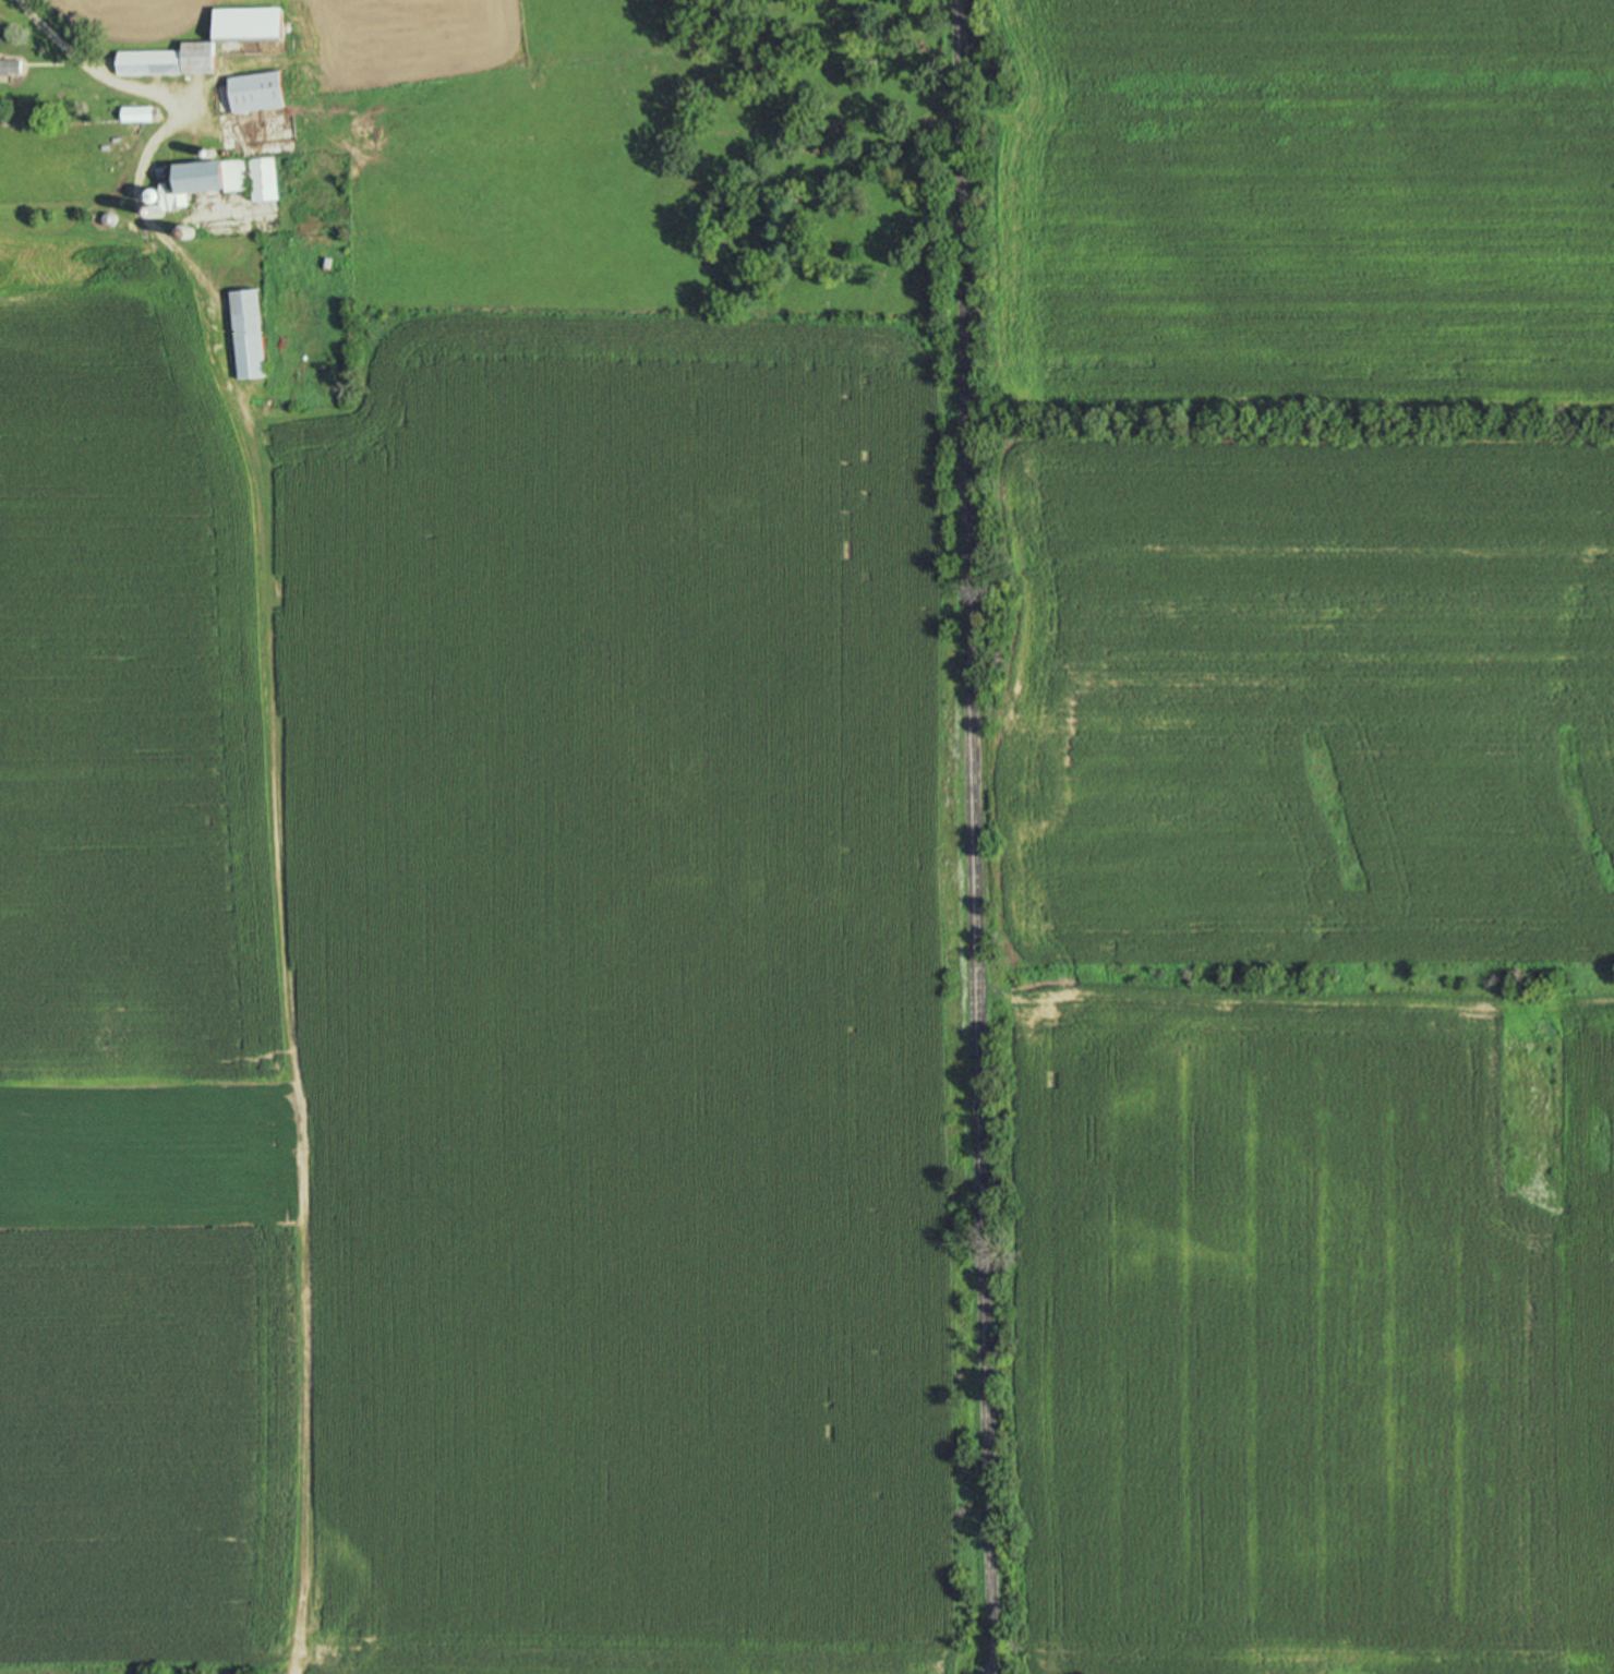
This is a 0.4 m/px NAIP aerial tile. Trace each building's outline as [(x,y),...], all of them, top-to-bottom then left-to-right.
[(278,8),(278,40),(210,40),(210,8),(278,8)] [(207,39),(207,73),(116,74),(115,53),(177,52),(177,40),(207,39)] [(0,59),(0,73),(8,73),(8,71),(19,72),(19,60),(0,59)] [(224,77),(228,113),(279,106),(274,71),(224,77)] [(244,156),(246,201),(274,200),(272,155),(244,156)] [(240,160),(153,168),(154,179),(161,178),(162,183),(154,184),(156,207),(180,205),(179,191),(218,188),(219,192),(243,190),(240,160)] [(254,289),(262,377),(234,381),(226,291),(254,289)]
